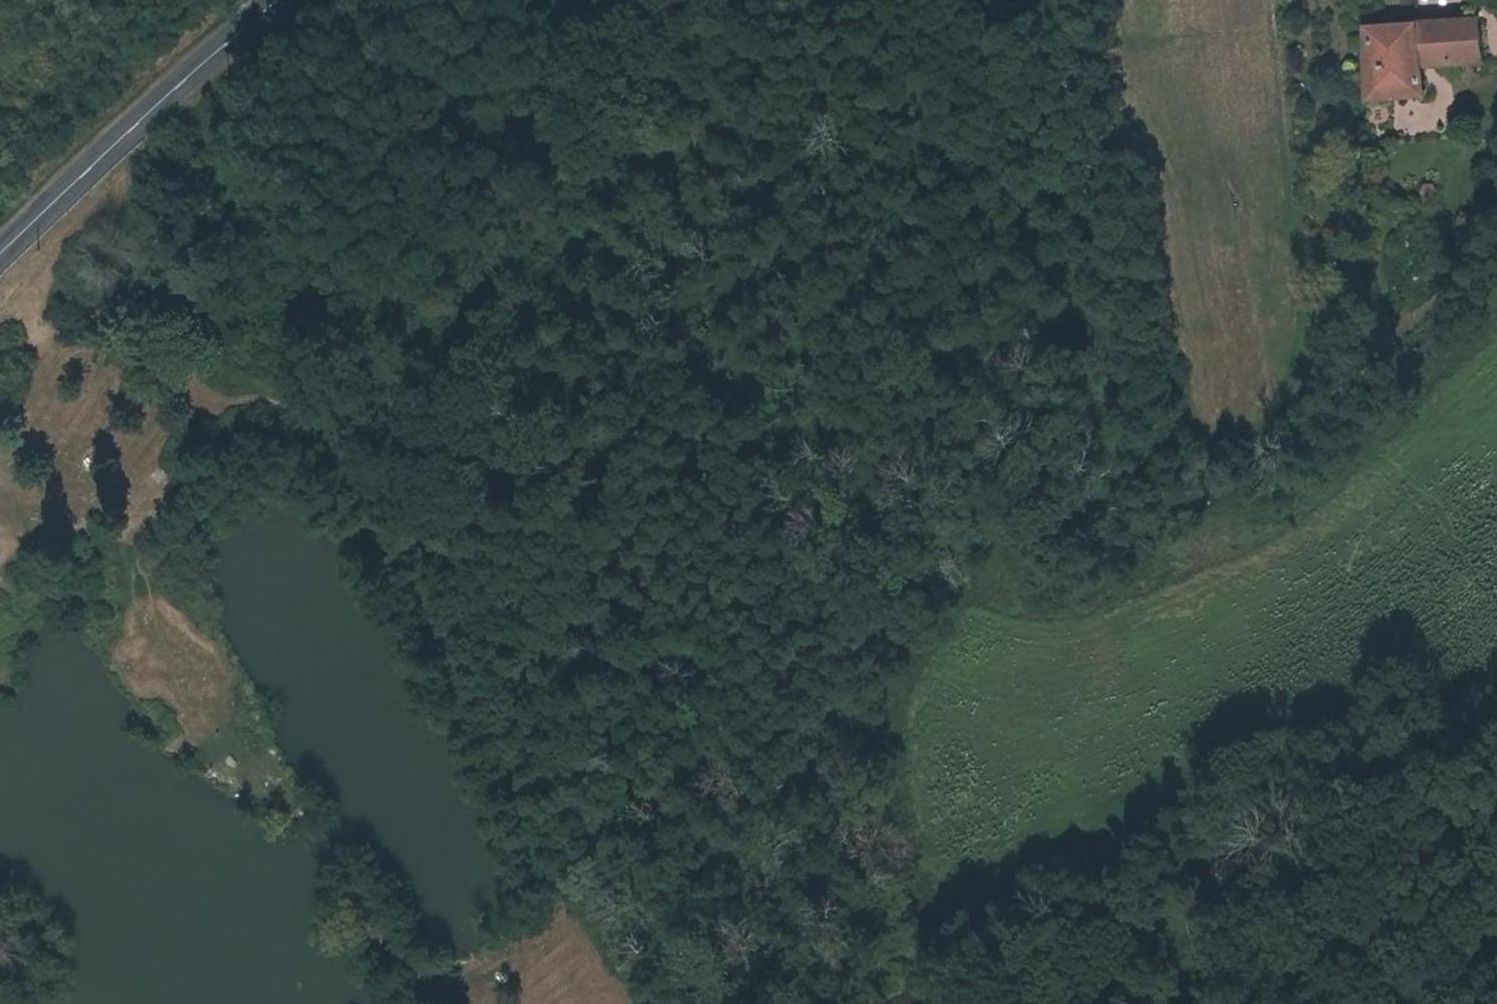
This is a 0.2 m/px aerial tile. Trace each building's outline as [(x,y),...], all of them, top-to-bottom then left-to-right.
[(1364,103),(1422,99),(1420,64),(1480,61),(1478,20),(1360,27),(1364,103)] [(160,468),(151,476),(158,485),(167,477),(160,468)] [(363,925),(356,931),(361,938),(368,933),(363,925)]
